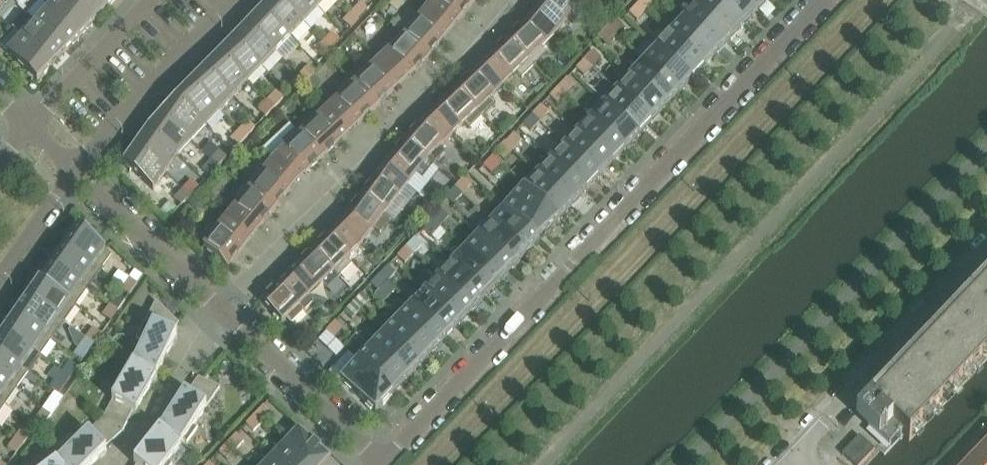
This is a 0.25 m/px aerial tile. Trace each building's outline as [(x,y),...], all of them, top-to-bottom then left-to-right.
[(71,1),(70,0),(59,0),(50,9),(71,29),(80,38),(94,23),(71,1)] [(99,0),(70,0),(71,1),(94,23),(108,8),(99,0)] [(108,8),(116,0),(99,0),(108,8)] [(278,0),(270,0),(260,11),(290,39),(304,24),(278,0)] [(308,0),(278,0),(304,24),(318,10),(308,0)] [(318,10),(327,0),(308,0),(318,10)] [(473,4),(468,0),(435,0),(425,12),(450,32),(473,4)] [(586,10),(574,0),(544,0),(533,14),(556,35),(569,19),(575,24),(585,11),(586,10)] [(586,10),(587,8),(593,0),(574,0),(586,10)] [(654,3),(651,0),(643,0),(638,5),(646,12),(654,3)] [(716,0),(704,0),(696,8),(731,41),(744,27),(716,0)] [(744,0),(716,0),(744,27),(758,13),(744,0)] [(758,13),(770,0),(744,0),(758,13)] [(359,20),(368,11),(360,4),(351,13),(359,20)] [(646,12),(638,5),(629,14),(637,21),(646,12)] [(731,41),(696,8),(683,21),(718,55),(731,41)] [(80,38),(71,29),(50,9),(36,24),(66,53),(80,38)] [(290,39),(260,11),(246,25),(276,54),(290,39)] [(428,60),(450,32),(425,12),(415,24),(410,19),(400,32),(398,33),(428,60)] [(350,29),(359,20),(351,13),(343,22),(350,29)] [(542,49),(556,35),(533,14),(507,39),(534,67),(547,55),(542,49)] [(615,36),(623,27),(616,19),(607,29),(615,36)] [(718,55),(683,21),(670,35),(705,68),(718,55)] [(66,53),(36,24),(22,39),(52,68),(66,53)] [(276,54),(246,25),(232,40),(262,69),(276,54)] [(606,45),(615,36),(607,29),(599,38),(606,45)] [(331,50),(340,41),(332,33),(323,43),(331,50)] [(428,60),(398,33),(398,34),(404,39),(380,62),(401,85),(428,60)] [(705,68),(670,35),(657,49),(691,82),(705,68)] [(52,68),(22,39),(7,54),(37,83),(52,68)] [(534,67),(507,39),(481,64),(503,87),(516,74),(522,80),(534,67)] [(262,69),(232,40),(218,55),(248,83),(262,69)] [(322,59),(331,50),(323,43),(315,52),(322,59)] [(691,82),(657,49),(643,63),(678,96),(691,82)] [(601,59),(594,52),(585,60),(593,68),(601,59)] [(248,83),(218,55),(204,70),(234,98),(248,83)] [(593,68),(585,60),(576,70),(584,77),(593,68)] [(375,109),(401,85),(380,62),(367,74),(362,68),(350,79),(348,81),(375,109)] [(678,96),(643,63),(630,77),(665,110),(678,96)] [(490,100),(503,87),(481,64),(456,89),(483,117),(496,105),(490,100)] [(307,84),(313,77),(316,74),(308,67),(299,76),(307,84)] [(234,98),(204,70),(190,85),(220,113),(234,98)] [(304,86),(307,84),(299,76),(291,85),(298,93),(304,86)] [(307,84),(304,86),(310,93),(321,84),(313,77),(307,84)] [(665,110),(630,77),(617,91),(652,124),(665,110)] [(575,86),(567,79),(559,88),(566,96),(575,86)] [(375,109),(348,81),(347,82),(336,93),(341,98),(327,111),(349,134),(375,109)] [(220,113),(190,85),(176,99),(206,128),(220,113)] [(566,96),(559,88),(550,97),(557,105),(566,96)] [(483,117),(456,89),(430,115),(452,137),(465,124),(470,130),(483,117)] [(652,124),(617,91),(604,105),(639,138),(652,124)] [(274,109),(283,100),(276,92),(267,102),(274,109)] [(206,128),(176,99),(162,114),(192,143),(206,128)] [(266,118),(274,109),(267,102),(258,111),(266,118)] [(639,138),(604,105),(591,119),(625,152),(639,138)] [(548,114),(541,107),(532,116),(540,123),(548,114)] [(323,159),(349,134),(327,111),(302,135),(297,129),(296,130),(323,159)] [(192,143),(162,114),(148,129),(178,157),(192,143)] [(440,148),(452,137),(430,115),(404,140),(434,165),(446,154),(440,148)] [(540,123),(532,116),(523,125),(531,132),(540,123)] [(625,152),(591,119),(577,133),(612,166),(625,152)] [(246,138),(255,129),(248,122),(239,131),(246,138)] [(178,157),(148,129),(136,146),(166,174),(178,157)] [(323,159),(296,130),(294,131),(283,142),(288,148),(273,162),(297,183),(323,159)] [(238,147),(246,138),(239,131),(230,140),(238,147)] [(612,166),(577,133),(564,147),(599,180),(612,166)] [(522,142),(514,135),(506,144),(513,151),(522,142)] [(434,165),(404,140),(382,168),(407,187),(416,175),(422,180),(434,165)] [(513,151),(506,144),(497,153),(504,160),(513,151)] [(166,174),(136,146),(123,163),(153,191),(166,174)] [(599,180),(564,147),(551,161),(586,194),(599,180)] [(218,168),(227,159),(219,152),(211,161),(218,168)] [(491,174),(500,165),(492,158),(483,167),(491,174)] [(210,177),(218,168),(211,161),(202,170),(210,177)] [(586,194),(551,161),(538,174),(572,207),(586,194)] [(274,211),(297,183),(273,162),(260,178),(254,173),(243,187),(274,211)] [(385,215),(407,187),(382,168),(360,197),(385,215)] [(572,207),(538,174),(524,188),(559,221),(572,207)] [(462,196),(471,186),(463,179),(455,188),(462,196)] [(190,197),(199,188),(191,181),(183,190),(190,197)] [(251,239),(274,211),(243,187),(232,201),(238,205),(227,220),(251,239)] [(462,196),(455,188),(446,198),(454,205),(462,196)] [(559,221),(524,188),(511,203),(545,236),(559,221)] [(181,206),(190,197),(183,190),(174,199),(181,206)] [(380,235),(391,221),(391,220),(385,215),(360,197),(338,225),(361,246),(374,230),(380,235)] [(208,205),(199,198),(192,208),(197,211),(203,211),(208,205)] [(545,236),(511,203),(505,209),(498,202),(485,217),(491,223),(526,256),(545,236)] [(440,228),(449,218),(441,211),(433,220),(440,228)] [(228,268),(251,239),(227,220),(220,215),(218,218),(202,238),(208,243),(204,248),(228,268)] [(440,228),(433,220),(424,230),(432,237),(440,228)] [(526,256),(491,223),(478,237),(513,270),(526,256)] [(347,260),(361,246),(338,225),(312,250),(339,278),(352,266),(347,260)] [(106,251),(79,226),(63,248),(71,253),(100,274),(104,269),(103,268),(112,257),(106,252),(106,251)] [(513,270),(478,237),(465,251),(499,284),(513,270)] [(422,246),(415,239),(406,248),(414,255),(422,246)] [(100,274),(71,253),(63,248),(51,264),(71,278),(88,291),(100,274)] [(414,255),(406,248),(398,257),(405,265),(414,255)] [(339,278),(312,250),(286,275),(309,298),(322,286),(327,291),(339,278)] [(499,284),(465,251),(451,265),(486,298),(499,284)] [(88,291),(71,278),(51,264),(40,281),(71,303),(76,307),(88,291)] [(486,298),(451,265),(438,279),(473,312),(486,298)] [(396,274),(388,267),(380,276),(387,283),(396,274)] [(300,306),(309,298),(286,275),(260,301),(282,324),(287,319),(292,325),(303,314),(304,314),(306,312),(300,306)] [(387,283),(380,276),(371,285),(379,292),(387,283)] [(130,295),(138,285),(129,279),(122,289),(130,295)] [(473,312),(438,279),(425,293),(460,326),(473,312)] [(986,359),(986,279),(856,416),(890,448),(903,435),(909,441),(986,359)] [(71,303),(40,281),(28,297),(64,324),(76,307),(71,303)] [(460,326),(425,293),(412,306),(446,340),(460,326)] [(118,312),(126,301),(117,295),(110,306),(118,312)] [(369,302),(362,295),(353,304),(361,311),(369,302)] [(64,324),(28,297),(16,314),(53,340),(64,324)] [(156,376),(176,339),(177,336),(168,332),(175,319),(156,302),(137,340),(143,343),(133,363),(156,376)] [(361,311),(353,304),(345,313),(352,320),(361,311)] [(111,322),(118,312),(110,306),(103,316),(111,322)] [(446,340),(412,306),(399,320),(433,354),(446,340)] [(53,340),(16,314),(4,331),(41,357),(53,340)] [(433,354),(399,320),(385,334),(420,367),(433,354)] [(343,330),(335,323),(327,332),(334,339),(343,330)] [(94,345),(102,335),(93,329),(86,339),(94,345)] [(4,331),(0,336),(0,353),(29,374),(41,357),(4,331)] [(334,339),(327,332),(318,341),(326,348),(334,339)] [(420,367),(385,334),(372,348),(407,381),(420,367)] [(87,355),(94,345),(86,339),(79,349),(87,355)] [(407,381),(372,348),(359,362),(394,395),(407,381)] [(0,353),(0,378),(17,390),(29,374),(0,353)] [(71,378),(78,368),(70,362),(62,372),(71,378)] [(394,395),(359,362),(341,381),(376,414),(394,395)] [(136,414),(152,384),(156,376),(133,363),(132,366),(127,363),(119,379),(123,382),(112,402),(136,414)] [(64,388),(71,378),(62,372),(55,382),(64,388)] [(0,378),(0,403),(5,407),(17,390),(0,378)] [(220,389),(203,380),(198,379),(194,385),(216,395),(220,389)] [(194,427),(207,408),(185,392),(159,429),(181,444),(183,442),(187,444),(197,429),(194,427)] [(52,415),(59,405),(51,399),(44,409),(52,415)] [(262,424),(271,414),(263,407),(255,416),(262,424)] [(52,415),(44,409),(36,419),(45,425),(52,415)] [(127,423),(107,413),(103,419),(122,434),(127,423)] [(254,432),(262,424),(255,416),(246,425),(254,432)] [(122,434),(103,419),(98,424),(113,441),(122,434)] [(24,445),(31,434),(23,428),(15,439),(24,445)] [(169,462),(170,460),(177,464),(186,451),(179,447),(181,444),(159,429),(134,464),(135,464),(172,464),(169,462)] [(299,430),(285,445),(306,464),(327,464),(331,461),(299,430)] [(105,454),(107,452),(89,432),(86,434),(83,431),(70,443),(73,446),(56,461),(59,464),(92,464),(105,454)] [(235,452),(244,443),(236,435),(228,445),(235,452)] [(875,451),(860,437),(843,455),(853,464),(862,464),(875,451)] [(16,455),(24,445),(15,439),(8,449),(16,455)] [(227,461),(235,452),(228,445),(219,454),(227,461)] [(285,445),(271,460),(277,464),(306,464),(285,445)] [(982,446),(966,462),(969,464),(986,464),(986,450),(982,446)]
